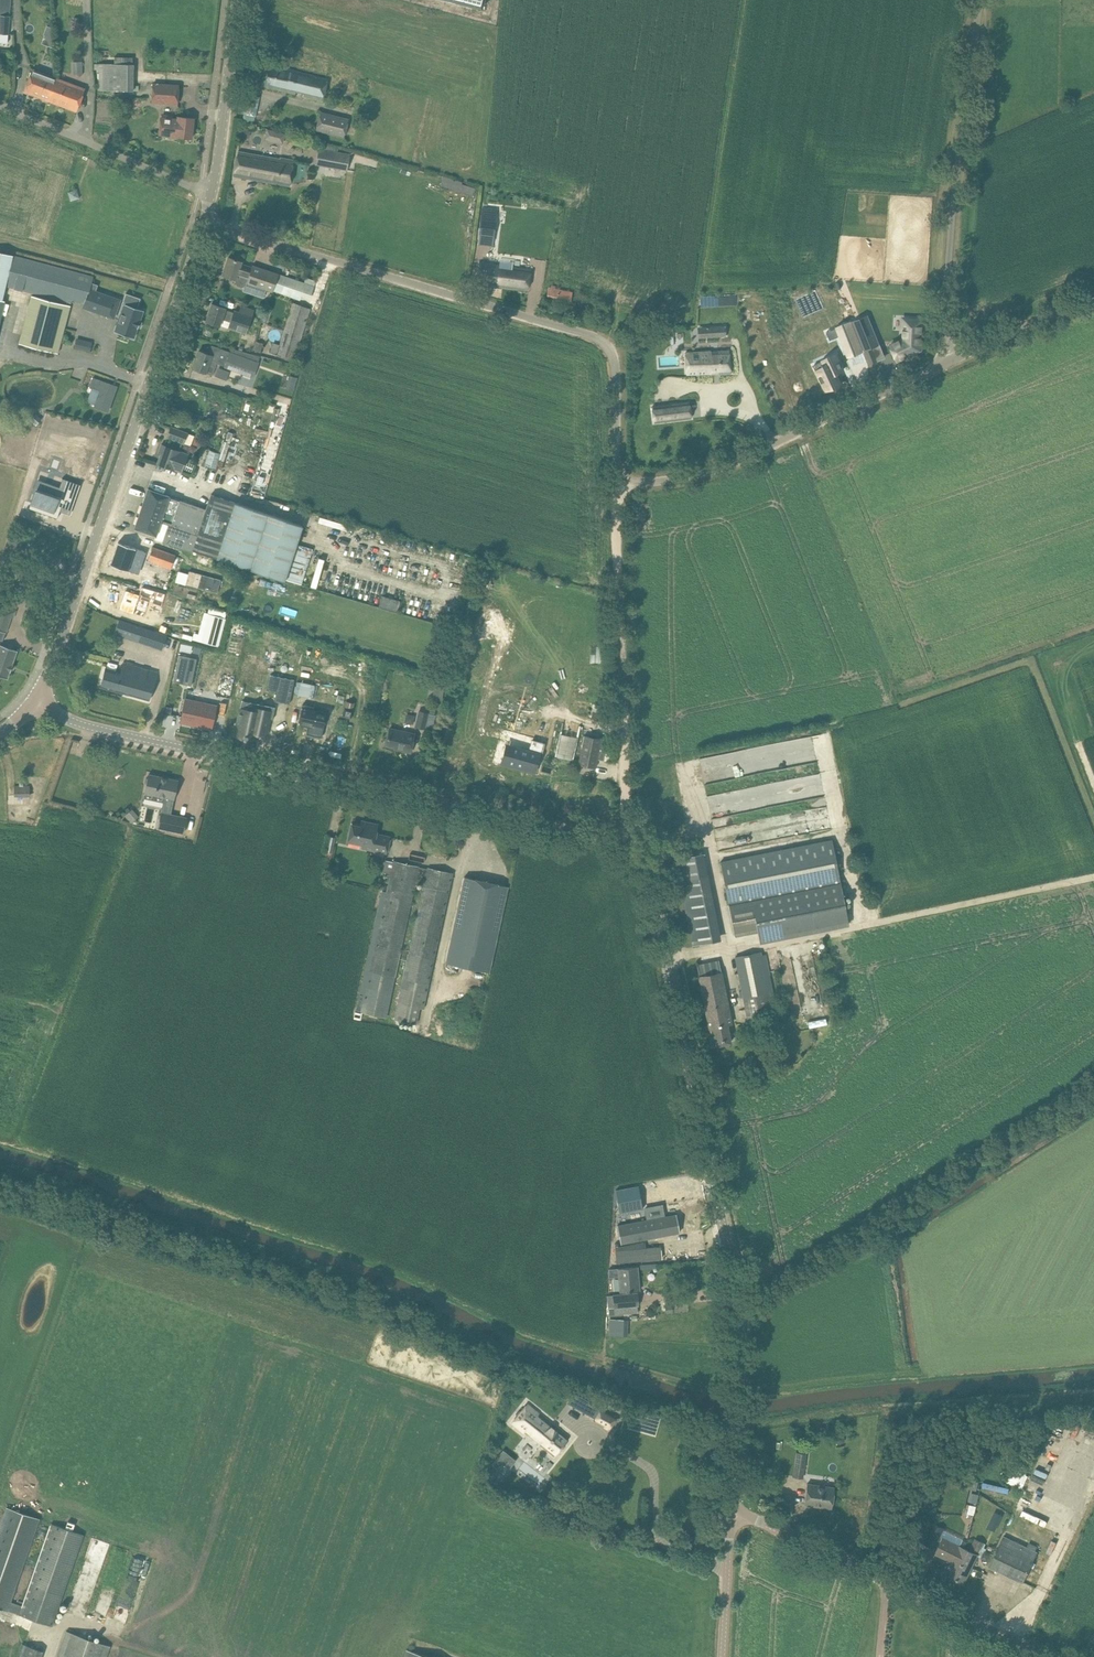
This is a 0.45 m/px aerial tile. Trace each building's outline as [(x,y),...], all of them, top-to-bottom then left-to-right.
[(8,43),(11,0),(0,0),(0,43),(8,43)] [(482,9),(484,0),(448,0),(482,9)] [(47,26),(43,35),(44,36),(52,38),(52,28),(47,26)] [(115,57),(115,64),(94,64),(94,69),(100,70),(99,89),(132,90),(133,64),(133,57),(115,57)] [(75,61),(75,74),(83,73),(83,61),(75,61)] [(267,63),(261,86),(295,94),(295,91),(303,93),(303,96),(323,101),(328,77),(267,63)] [(24,91),(49,100),(57,79),(32,70),(24,91)] [(57,79),(49,100),(77,111),(85,89),(57,79)] [(179,85),(153,84),(152,102),(177,104),(179,85)] [(243,120),(255,122),(260,96),(248,95),(243,120)] [(316,130),(344,137),(349,118),(321,111),(316,130)] [(178,118),(161,116),(159,134),(176,136),(176,137),(192,138),(194,118),(178,116),(178,118)] [(347,171),(350,154),(319,147),(316,165),(347,171)] [(234,176),(262,181),(266,157),(238,151),(234,176)] [(266,157),(262,181),(290,186),(294,161),(280,158),(280,160),(266,157)] [(464,183),(462,191),(475,196),(478,187),(464,183)] [(498,206),(483,204),(478,244),(494,246),(498,206)] [(5,300),(3,300),(6,285),(32,292),(71,303),(72,300),(84,302),(89,289),(93,276),(14,255),(0,252),(0,321),(5,300)] [(222,275),(236,279),(236,285),(242,287),(247,283),(273,292),(273,291),(299,300),(301,296),(310,299),(316,281),(306,278),(304,282),(252,265),(252,267),(241,264),(242,262),(228,257),(222,275)] [(531,269),(480,262),(477,284),(528,291),(531,269)] [(551,287),(549,286),(547,297),(570,302),(573,291),(555,288),(555,285),(551,284),(551,287)] [(118,301),(119,301),(119,300),(89,289),(88,291),(84,302),(83,307),(113,317),(114,316),(113,316),(108,315),(113,299),(119,300),(118,301)] [(125,303),(114,332),(133,338),(137,328),(138,328),(140,321),(143,310),(137,308),(141,298),(126,293),(123,302),(125,303)] [(31,295),(19,343),(58,353),(71,306),(31,295)] [(212,303),(206,321),(220,326),(222,320),(231,323),(229,327),(246,332),(254,311),(241,307),(239,313),(235,312),(234,313),(226,310),(226,308),(212,303)] [(293,304),(280,345),(274,343),(271,353),(277,355),(277,356),(293,361),(310,309),(293,304)] [(869,315),(854,320),(865,350),(880,345),(869,315)] [(904,338),(890,344),(897,361),(920,350),(919,328),(921,328),(920,317),(919,317),(919,316),(903,317),(904,338)] [(851,322),(837,328),(840,336),(844,346),(859,340),(851,322)] [(726,336),(725,326),(706,327),(707,337),(726,336)] [(92,342),(76,339),(74,347),(90,351),(92,342)] [(264,344),(256,342),(253,350),(261,353),(264,344)] [(199,351),(193,368),(203,372),(206,373),(212,375),(217,363),(224,366),(253,377),(262,356),(242,350),(242,351),(231,348),(230,351),(212,345),(208,354),(199,351)] [(720,372),(720,375),(730,375),(729,349),(685,352),(686,374),(720,372)] [(837,355),(814,365),(826,391),(833,387),(834,389),(835,389),(834,387),(842,383),(837,373),(844,370),(837,355)] [(90,386),(100,390),(94,406),(108,411),(117,386),(93,378),(90,386)] [(691,416),(689,401),(652,406),(654,421),(691,416)] [(273,413),(274,406),(262,403),(261,409),(273,413)] [(35,413),(29,419),(36,425),(41,419),(35,413)] [(167,437),(184,443),(187,433),(171,427),(167,437)] [(164,445),(157,463),(181,472),(188,454),(164,445)] [(220,453),(210,450),(205,464),(215,468),(220,453)] [(42,459),(40,466),(64,473),(66,466),(42,459)] [(44,486),(38,505),(65,514),(68,504),(77,507),(86,482),(75,478),(69,495),(44,486)] [(148,488),(142,505),(153,509),(151,515),(159,517),(158,521),(161,522),(168,525),(190,533),(199,506),(149,489),(148,488)] [(168,525),(162,542),(192,552),(193,550),(285,581),(286,579),(301,585),(313,548),(298,543),(304,524),(211,494),(206,509),(199,506),(190,533),(168,525)] [(155,539),(162,542),(168,525),(161,522),(158,521),(159,517),(151,515),(153,509),(142,505),(135,528),(145,531),(156,535),(155,539)] [(349,531),(351,525),(322,517),(320,523),(349,531)] [(119,543),(111,564),(127,570),(127,569),(137,573),(140,564),(144,565),(147,558),(133,553),(135,548),(119,543)] [(171,568),(171,567),(180,570),(184,558),(176,555),(153,546),(148,560),(171,568)] [(125,589),(119,608),(133,613),(144,616),(149,602),(162,606),(166,594),(142,587),(140,594),(125,589)] [(382,596),(379,605),(397,611),(400,602),(382,596)] [(9,618),(11,619),(14,612),(0,607),(0,631),(4,632),(9,618)] [(209,614),(202,642),(218,646),(226,618),(225,618),(209,614)] [(114,633),(162,650),(167,636),(119,619),(114,633)] [(257,638),(254,652),(269,654),(271,641),(257,638)] [(17,651),(0,644),(0,677),(0,676),(7,679),(17,651)] [(181,644),(180,652),(191,654),(193,647),(181,644)] [(179,655),(173,682),(191,686),(197,659),(179,655)] [(149,700),(157,672),(133,666),(133,664),(128,663),(128,664),(124,663),(121,672),(106,668),(101,686),(149,700)] [(271,676),(268,689),(277,691),(275,700),(289,703),(289,704),(294,680),(270,675),(271,675),(271,676)] [(299,680),(297,694),(314,696),(316,682),(299,680)] [(185,699),(180,722),(212,730),(217,706),(185,699)] [(345,701),(342,717),(350,718),(354,703),(345,701)] [(240,710),(235,734),(244,736),(247,737),(254,738),(256,732),(258,732),(266,734),(270,718),(272,718),(272,720),(273,720),(275,708),(257,704),(255,713),(240,710)] [(299,721),(299,722),(308,724),(306,734),(307,734),(308,730),(321,733),(320,737),(322,737),(325,724),(326,723),(325,723),(326,718),(324,718),(326,713),(328,713),(328,712),(314,709),(314,706),(313,706),(313,709),(303,707),(304,704),(303,704),(302,706),(302,708),(299,721)] [(427,711),(419,710),(416,726),(424,728),(427,711)] [(574,734),(581,735),(582,725),(575,724),(574,734)] [(398,749),(410,752),(415,734),(389,728),(386,745),(399,747),(398,749)] [(577,758),(579,735),(563,733),(562,745),(560,745),(559,756),(577,758)] [(731,794),(734,812),(808,799),(810,807),(825,804),(815,746),(825,744),(823,734),(756,747),(758,755),(768,753),(771,767),(785,764),(789,783),(731,794)] [(578,764),(595,768),(601,739),(584,735),(578,764)] [(603,739),(599,757),(605,758),(609,740),(603,739)] [(507,754),(505,762),(533,770),(535,764),(537,764),(538,765),(541,755),(538,754),(541,743),(532,740),(529,751),(511,747),(509,754),(507,754)] [(704,781),(736,776),(732,752),(700,757),(704,781)] [(146,785),(144,793),(174,800),(176,791),(178,781),(149,774),(148,777),(146,778),(145,783),(146,785)] [(14,786),(14,795),(30,795),(30,786),(14,786)] [(582,793),(581,798),(588,800),(587,803),(597,805),(599,796),(582,793)] [(183,833),(187,818),(171,814),(173,804),(163,802),(158,828),(183,833)] [(138,818),(132,810),(126,815),(132,822),(138,818)] [(376,834),(378,825),(361,821),(360,824),(352,822),(348,841),(368,845),(367,846),(374,847),(374,849),(387,852),(390,837),(376,834)] [(832,840),(721,862),(735,935),(757,931),(760,943),(849,926),(832,840)] [(699,854),(675,859),(693,946),(716,941),(699,854)] [(364,997),(361,1012),(377,1016),(386,1018),(401,951),(416,881),(425,883),(409,952),(395,1020),(416,1024),(420,1008),(423,1008),(434,958),(450,885),(453,874),(394,861),(383,859),(380,871),(391,874),(377,938),(375,945),(364,997)] [(508,886),(464,877),(446,963),(489,972),(508,886)] [(762,954),(761,952),(734,957),(748,1019),(773,1014),(770,997),(775,996),(766,954),(762,954)] [(732,1024),(720,960),(697,965),(713,1046),(732,1042),(728,1025),(732,1024)] [(639,1185),(616,1190),(620,1213),(643,1209),(639,1185)] [(647,1221),(617,1226),(620,1243),(645,1238),(668,1234),(679,1232),(676,1215),(665,1217),(663,1205),(645,1208),(647,1221)] [(645,1248),(615,1250),(616,1262),(650,1260),(661,1259),(660,1246),(649,1247),(645,1248)] [(639,1290),(637,1267),(618,1268),(620,1292),(639,1290)] [(637,1293),(607,1295),(608,1308),(609,1308),(609,1314),(637,1312),(637,1305),(638,1305),(637,1293)] [(573,1392),(567,1403),(595,1419),(601,1408),(573,1392)] [(534,1439),(533,1440),(554,1456),(568,1437),(556,1428),(555,1429),(552,1426),(553,1424),(527,1404),(512,1424),(525,1434),(526,1432),(534,1439)] [(601,1408),(595,1419),(606,1424),(604,1427),(609,1429),(610,1427),(613,1429),(616,1424),(618,1419),(619,1418),(601,1408)] [(721,1434),(709,1433),(708,1455),(720,1456),(721,1434)] [(793,1476),(802,1478),(806,1454),(796,1452),(793,1476)] [(1034,1454),(1032,1459),(1057,1474),(1060,1470),(1034,1454)] [(497,1459),(492,1465),(501,1472),(506,1466),(497,1459)] [(1015,1460),(1005,1481),(1022,1489),(1028,1476),(1025,1475),(1029,1466),(1015,1460)] [(813,1506),(831,1508),(834,1487),(807,1483),(805,1502),(813,1503),(813,1506)] [(970,1493),(968,1501),(977,1503),(979,1495),(970,1493)] [(969,1504),(967,1513),(974,1515),(976,1506),(969,1504)] [(19,1614),(53,1626),(84,1535),(51,1523),(22,1605),(11,1602),(39,1519),(6,1507),(0,1525),(0,1608),(19,1614)] [(994,1512),(990,1519),(999,1523),(1002,1516),(994,1512)] [(1006,1531),(1019,1536),(1026,1517),(1013,1513),(1006,1531)] [(1023,1582),(1037,1552),(1004,1537),(990,1566),(1023,1582)] [(949,1575),(964,1583),(984,1542),(976,1538),(970,1551),(965,1548),(967,1543),(963,1541),(960,1546),(943,1538),(936,1553),(955,1563),(949,1575)] [(137,1556),(134,1569),(145,1572),(148,1559),(137,1556)] [(57,1656),(106,1656),(110,1646),(66,1631),(57,1656)] [(22,1644),(17,1656),(41,1656),(43,1651),(22,1644)]
